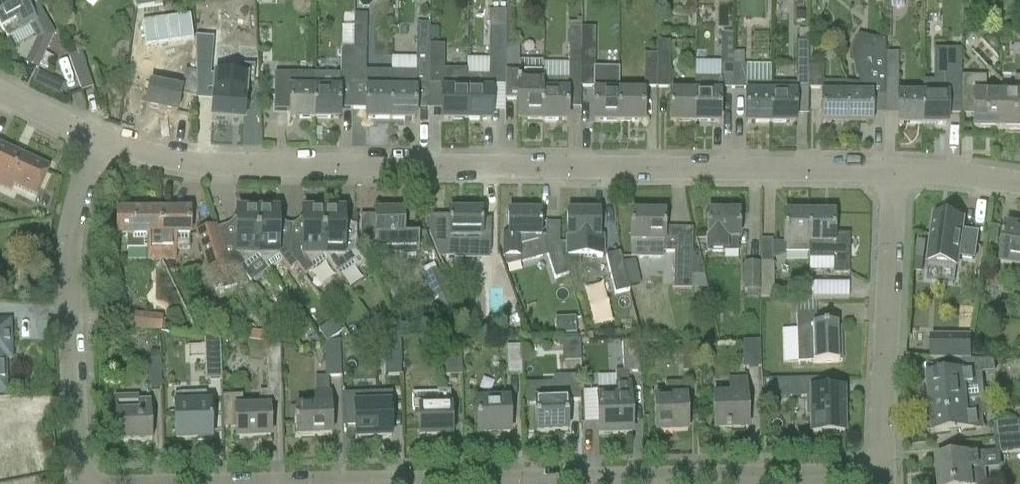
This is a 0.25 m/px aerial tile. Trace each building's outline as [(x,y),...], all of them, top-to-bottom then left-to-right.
[(0,2),(0,29),(6,40),(29,27),(36,40),(24,65),(37,71),(54,35),(37,6),(41,3),(39,0),(3,0),(0,2)] [(135,9),(154,5),(152,0),(132,0),(135,9)] [(177,115),(181,95),(182,91),(180,90),(182,79),(152,72),(156,55),(161,4),(154,5),(135,9),(127,79),(128,79),(124,99),(146,104),(145,108),(177,115)] [(328,17),(329,6),(318,6),(318,16),(328,17)] [(354,15),(353,27),(366,27),(366,15),(354,15)] [(568,29),(567,80),(567,87),(580,88),(581,50),(581,48),(582,23),(568,23),(567,29),(568,29)] [(352,48),(351,109),(365,110),(365,120),(390,121),(390,72),(365,72),(366,27),(353,27),(352,48)] [(390,72),(390,121),(415,121),(415,110),(415,90),(415,86),(418,86),(429,86),(429,48),(429,39),(429,29),(429,28),(416,28),(416,58),(390,58),(390,72)] [(492,87),(504,87),(505,47),(505,29),(505,28),(489,28),(488,77),(466,76),(466,79),(466,121),(490,122),(490,112),(491,93),(492,93),(492,87)] [(429,29),(429,39),(437,39),(437,29),(429,29)] [(581,50),(580,88),(592,88),(592,93),(594,93),(593,103),(593,123),(618,123),(618,94),(618,68),(608,68),(608,73),(593,73),(593,50),(593,29),(581,29),(581,48),(581,50)] [(798,31),(798,42),(808,42),(808,31),(798,31)] [(694,94),(694,124),(718,124),(719,104),(719,96),(721,96),(722,89),(731,89),(732,56),(732,53),(732,37),(721,37),(720,58),(720,63),(695,62),(694,78),(694,94)] [(212,40),(194,38),(195,75),(210,76),(212,40)] [(846,96),(845,124),(869,125),(870,125),(870,115),(870,103),(883,103),(884,103),(884,102),(884,92),(885,92),(885,91),(884,91),(884,54),(885,42),(883,42),(883,43),(875,44),(872,44),(859,38),(851,52),(851,53),(853,64),(855,79),(857,78),(859,78),(861,86),(860,91),(859,90),(858,97),(848,97),(848,96),(846,96)] [(656,42),(656,55),(656,88),(669,89),(669,42),(656,42)] [(770,84),(770,125),(794,125),(795,105),(795,95),(796,95),(796,90),(808,90),(808,67),(808,42),(798,42),(795,42),(795,85),(770,84)] [(314,90),(314,119),(337,119),(337,120),(338,120),(338,109),(351,109),(352,48),(340,47),(340,75),(314,75),(314,90)] [(542,80),(543,80),(543,62),(518,61),(518,47),(505,47),(504,87),(504,101),(517,101),(517,122),(529,122),(542,122),(542,92),(542,80)] [(429,48),(429,86),(439,86),(439,93),(441,93),(441,110),(441,121),(466,121),(466,79),(466,76),(466,71),(441,71),(442,49),(429,48)] [(81,92),(92,88),(80,53),(68,58),(81,92)] [(884,54),(884,91),(885,91),(897,91),(897,54),(884,54)] [(643,55),(643,88),(656,88),(656,55),(643,55)] [(732,56),(731,89),(744,89),(744,95),(745,95),(745,104),(745,124),(770,125),(770,84),(770,66),(745,66),(743,66),(743,56),(732,56)] [(467,58),(466,74),(487,75),(488,58),(467,58)] [(922,97),(922,125),(945,125),(945,126),(946,126),(946,116),(960,116),(960,109),(960,77),(961,77),(961,66),(954,66),(954,59),(934,58),(934,82),(922,82),(922,97)] [(211,120),(243,123),(246,83),(253,83),(254,67),(237,66),(236,78),(214,76),(211,120)] [(808,67),(808,90),(821,90),(821,67),(808,67)] [(37,72),(31,84),(60,97),(65,86),(37,72)] [(274,75),(273,112),(289,112),(289,120),(290,120),(290,119),(314,119),(314,90),(314,75),(274,75)] [(999,131),(999,96),(984,96),(985,78),(961,77),(960,77),(960,109),(972,109),(972,130),(999,131)] [(1014,78),(1013,96),(999,96),(999,131),(1019,131),(1019,78),(1014,78)] [(542,92),(542,122),(566,122),(567,92),(567,87),(567,80),(543,80),(542,80),(542,92)] [(821,95),(821,125),(822,125),(822,124),(845,124),(846,96),(845,96),(845,83),(821,83),(821,95)] [(642,123),(643,103),(643,94),(618,94),(618,123),(642,123)] [(694,94),(669,94),(669,124),(694,124),(694,94)] [(897,115),(897,126),(898,126),(898,125),(922,125),(922,97),(898,97),(898,96),(897,96),(897,115)] [(48,170),(0,147),(0,187),(10,192),(13,186),(36,197),(48,170)] [(429,216),(429,235),(438,258),(439,258),(453,259),(453,258),(473,258),(473,261),(473,286),(491,286),(491,262),(489,258),(485,254),(486,254),(489,254),(490,254),(491,220),(489,220),(489,221),(481,221),(481,213),(478,213),(478,207),(466,207),(466,213),(448,213),(448,217),(430,216),(429,216)] [(160,260),(161,211),(115,211),(115,237),(126,237),(126,251),(147,251),(147,260),(160,260)] [(189,211),(161,211),(160,260),(174,260),(174,250),(189,250),(189,211)] [(256,255),(257,212),(236,212),(236,237),(217,237),(214,228),(226,268),(239,269),(243,266),(247,271),(248,270),(247,269),(259,260),(260,261),(260,260),(256,255)] [(297,265),(289,255),(289,237),(277,237),(277,212),(257,212),(256,255),(260,260),(260,261),(267,271),(269,270),(268,269),(280,260),(288,271),(296,265),(296,266),(297,265)] [(322,255),(322,212),(302,212),(301,237),(289,237),(289,255),(297,265),(296,266),(304,276),(313,270),(325,261),(326,260),(322,255)] [(355,238),(343,238),(343,212),(322,212),(322,255),(326,260),(325,261),(339,280),(339,278),(338,278),(355,267),(357,270),(364,265),(356,253),(355,236),(355,238)] [(403,231),(402,212),(374,213),(374,217),(359,217),(360,249),(375,249),(375,251),(402,250),(417,251),(417,231),(403,231)] [(507,235),(503,235),(502,258),(519,258),(520,263),(542,257),(541,255),(546,253),(554,280),(568,275),(559,248),(559,244),(545,244),(545,237),(539,237),(540,224),(540,213),(507,213),(507,235)] [(567,239),(567,258),(601,258),(602,237),(598,237),(599,214),(566,214),(566,239),(567,239)] [(662,259),(663,253),(663,229),(664,214),(630,214),(630,243),(631,243),(630,259),(662,259)] [(725,240),(738,240),(738,215),(707,215),(707,235),(707,254),(725,254),(725,240)] [(808,253),(808,215),(784,215),(783,253),(808,253)] [(848,275),(849,235),(833,235),(833,215),(808,215),(808,253),(808,259),(832,259),(832,275),(848,275)] [(934,216),(928,264),(957,268),(958,258),(974,260),(977,234),(961,232),(963,220),(934,216)] [(1019,229),(1006,227),(1002,250),(1003,250),(1001,265),(1017,267),(1016,272),(1019,276),(1019,227),(1019,229)] [(208,274),(226,268),(214,228),(196,234),(208,274)] [(991,228),(989,240),(998,241),(1000,230),(991,228)] [(674,253),(673,290),(691,290),(692,252),(674,251),(674,253)] [(620,253),(605,257),(608,271),(611,283),(614,294),(629,291),(626,280),(620,253)] [(744,292),(758,292),(758,264),(744,263),(744,292)] [(773,263),(760,264),(760,287),(760,299),(773,299),(773,287),(773,263)] [(226,268),(208,274),(213,288),(230,283),(246,278),(239,269),(226,268)] [(434,301),(449,294),(437,269),(422,275),(434,301)] [(809,296),(832,297),(833,283),(810,283),(809,296)] [(816,326),(816,313),(796,314),(797,363),(813,363),(813,364),(838,364),(838,362),(841,362),(840,328),(837,328),(837,325),(816,326)] [(159,332),(161,317),(151,316),(131,314),(130,329),(149,331),(159,332)] [(5,392),(4,358),(10,358),(8,322),(0,323),(0,393),(5,392)] [(384,376),(400,376),(398,335),(382,336),(384,376)] [(314,336),(306,342),(309,346),(320,344),(314,336)] [(931,337),(931,360),(932,360),(932,361),(970,361),(971,337),(931,337)] [(580,341),(562,342),(562,363),(580,363),(580,341)] [(324,378),(328,378),(341,377),(339,342),(323,344),(324,378)] [(742,370),(760,369),(759,342),(741,343),(742,370)] [(632,344),(621,344),(623,373),(623,374),(626,374),(633,374),(639,373),(637,343),(632,344)] [(204,381),(220,380),(219,344),(203,345),(204,381)] [(267,345),(264,344),(265,363),(266,381),(280,381),(279,346),(278,346),(273,345),(267,345)] [(682,373),(700,372),(699,345),(681,346),(682,373)] [(507,376),(521,375),(520,347),(506,347),(507,376)] [(445,377),(461,376),(460,348),(444,349),(445,377)] [(148,390),(160,390),(160,361),(148,361),(148,390)] [(944,376),(928,378),(931,406),(983,401),(982,386),(977,387),(977,378),(976,374),(995,373),(994,361),(970,361),(962,361),(963,374),(944,376)] [(565,401),(565,395),(579,395),(579,373),(563,374),(563,378),(550,378),(551,385),(525,385),(526,405),(535,405),(536,434),(567,433),(566,413),(566,401),(565,401)] [(621,374),(621,373),(615,373),(615,389),(596,390),(598,435),(631,435),(630,398),(629,398),(629,385),(627,385),(626,374),(623,374),(621,374)] [(314,378),(315,395),(315,407),(295,407),(296,438),(331,436),(329,394),(328,395),(328,378),(324,378),(314,378)] [(825,380),(791,381),(791,399),(805,399),(806,418),(811,418),(811,436),(843,435),(842,392),(826,392),(825,380)] [(761,399),(791,399),(791,381),(760,381),(761,399)] [(713,432),(747,430),(746,410),(745,382),(728,382),(729,397),(712,398),(712,412),(713,432)] [(685,399),(685,384),(665,384),(665,399),(654,400),(655,434),(687,433),(686,399),(685,399)] [(343,390),(342,390),(343,433),(345,432),(345,425),(348,425),(353,425),(354,425),(355,440),(391,438),(389,405),(389,396),(384,396),(344,398),(344,394),(343,390)] [(240,397),(221,398),(222,425),(235,425),(235,440),(270,439),(268,408),(268,404),(268,392),(266,392),(258,392),(259,409),(241,409),(240,397)] [(437,393),(437,394),(412,395),(412,411),(418,410),(419,438),(451,436),(450,409),(449,409),(449,393),(437,393)] [(191,395),(174,396),(175,441),(211,440),(209,397),(193,398),(191,395)] [(137,403),(133,397),(118,398),(114,403),(115,443),(151,442),(151,422),(149,402),(137,403)] [(477,436),(509,435),(508,401),(476,403),(477,436)] [(985,415),(983,401),(931,406),(932,415),(926,416),(928,434),(933,433),(934,434),(981,429),(980,416),(985,415)] [(0,406),(0,429),(18,425),(14,403),(0,406)] [(1019,437),(1019,431),(1019,422),(993,424),(995,440),(1019,437)] [(1019,453),(1019,437),(995,440),(996,455),(1019,453)] [(936,460),(939,483),(983,483),(982,470),(985,469),(983,455),(936,460)] [(22,467),(4,470),(6,483),(25,483),(22,467)]
